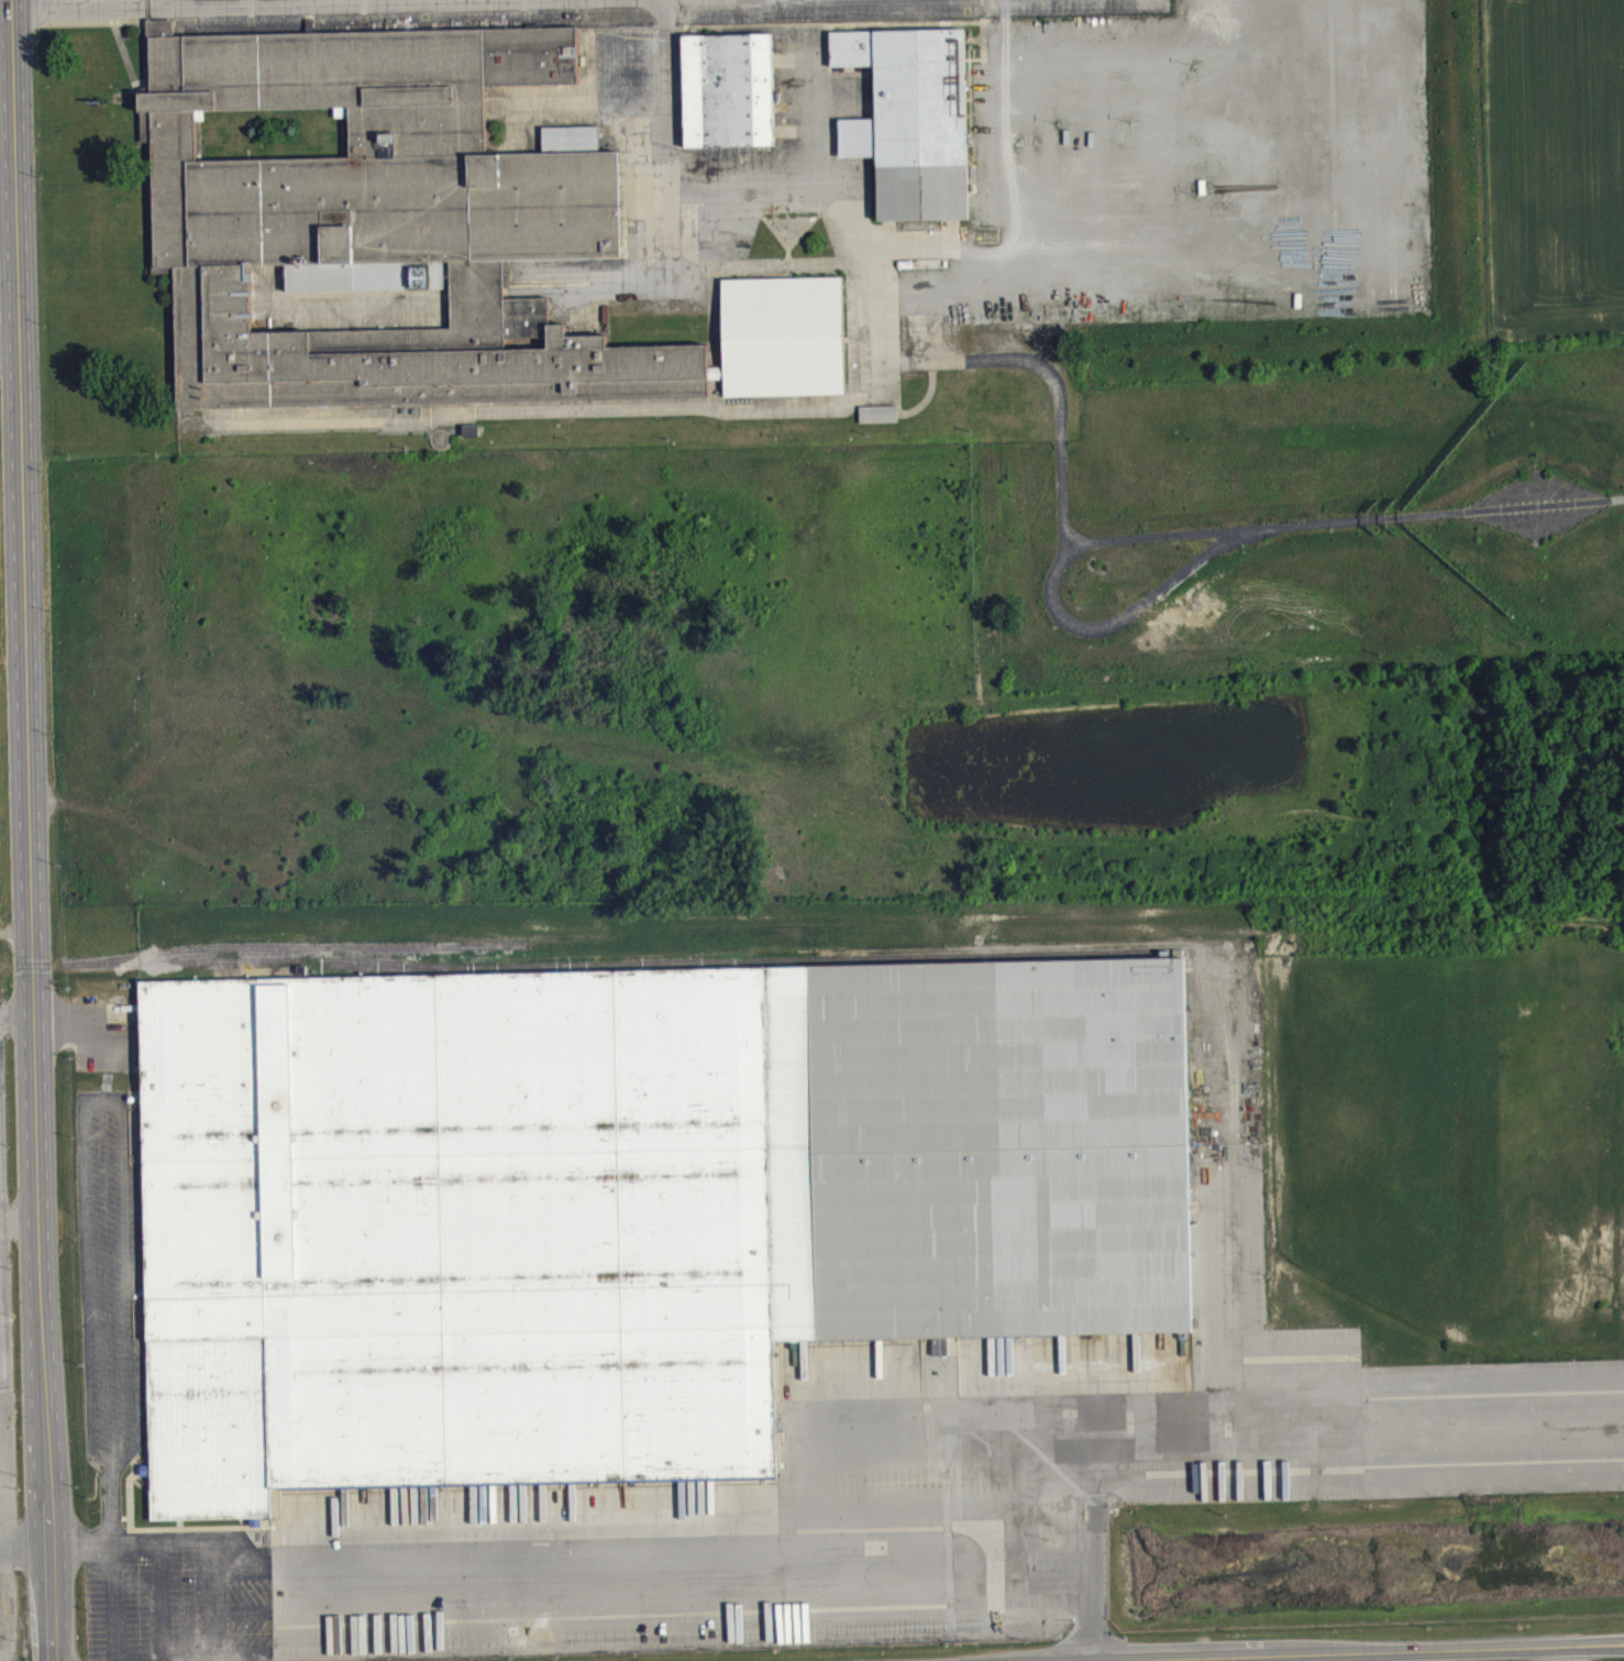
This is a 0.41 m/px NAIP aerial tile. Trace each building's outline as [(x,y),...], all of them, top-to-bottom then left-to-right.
[(144,16),(173,16),(175,33),(576,24),(579,82),(485,84),(487,151),(542,151),(541,125),(600,124),(600,150),(619,150),(621,256),(510,258),(511,285),(502,286),(504,296),(550,295),(552,321),(565,321),(565,333),(606,332),(607,345),(709,343),(708,365),(723,365),(720,278),(841,275),(864,275),(866,331),(843,331),(846,392),(723,395),(723,378),(709,378),(709,396),(178,407),(174,272),(151,272),(148,141),(141,140),(140,105),(134,89),(146,85),(144,16)] [(829,30),(964,28),(969,218),(877,220),(876,155),(838,156),(838,118),(875,118),(874,65),(830,66),(829,30)] [(682,33),(772,32),(774,144),(684,146),(682,33)] [(899,432),(899,415),(861,416),(861,433),(899,432)] [(139,979),(766,967),(1182,954),(1193,1330),(772,1340),(777,1475),(270,1485),(272,1515),(151,1516),(148,1443),(141,1089),(139,979)]
